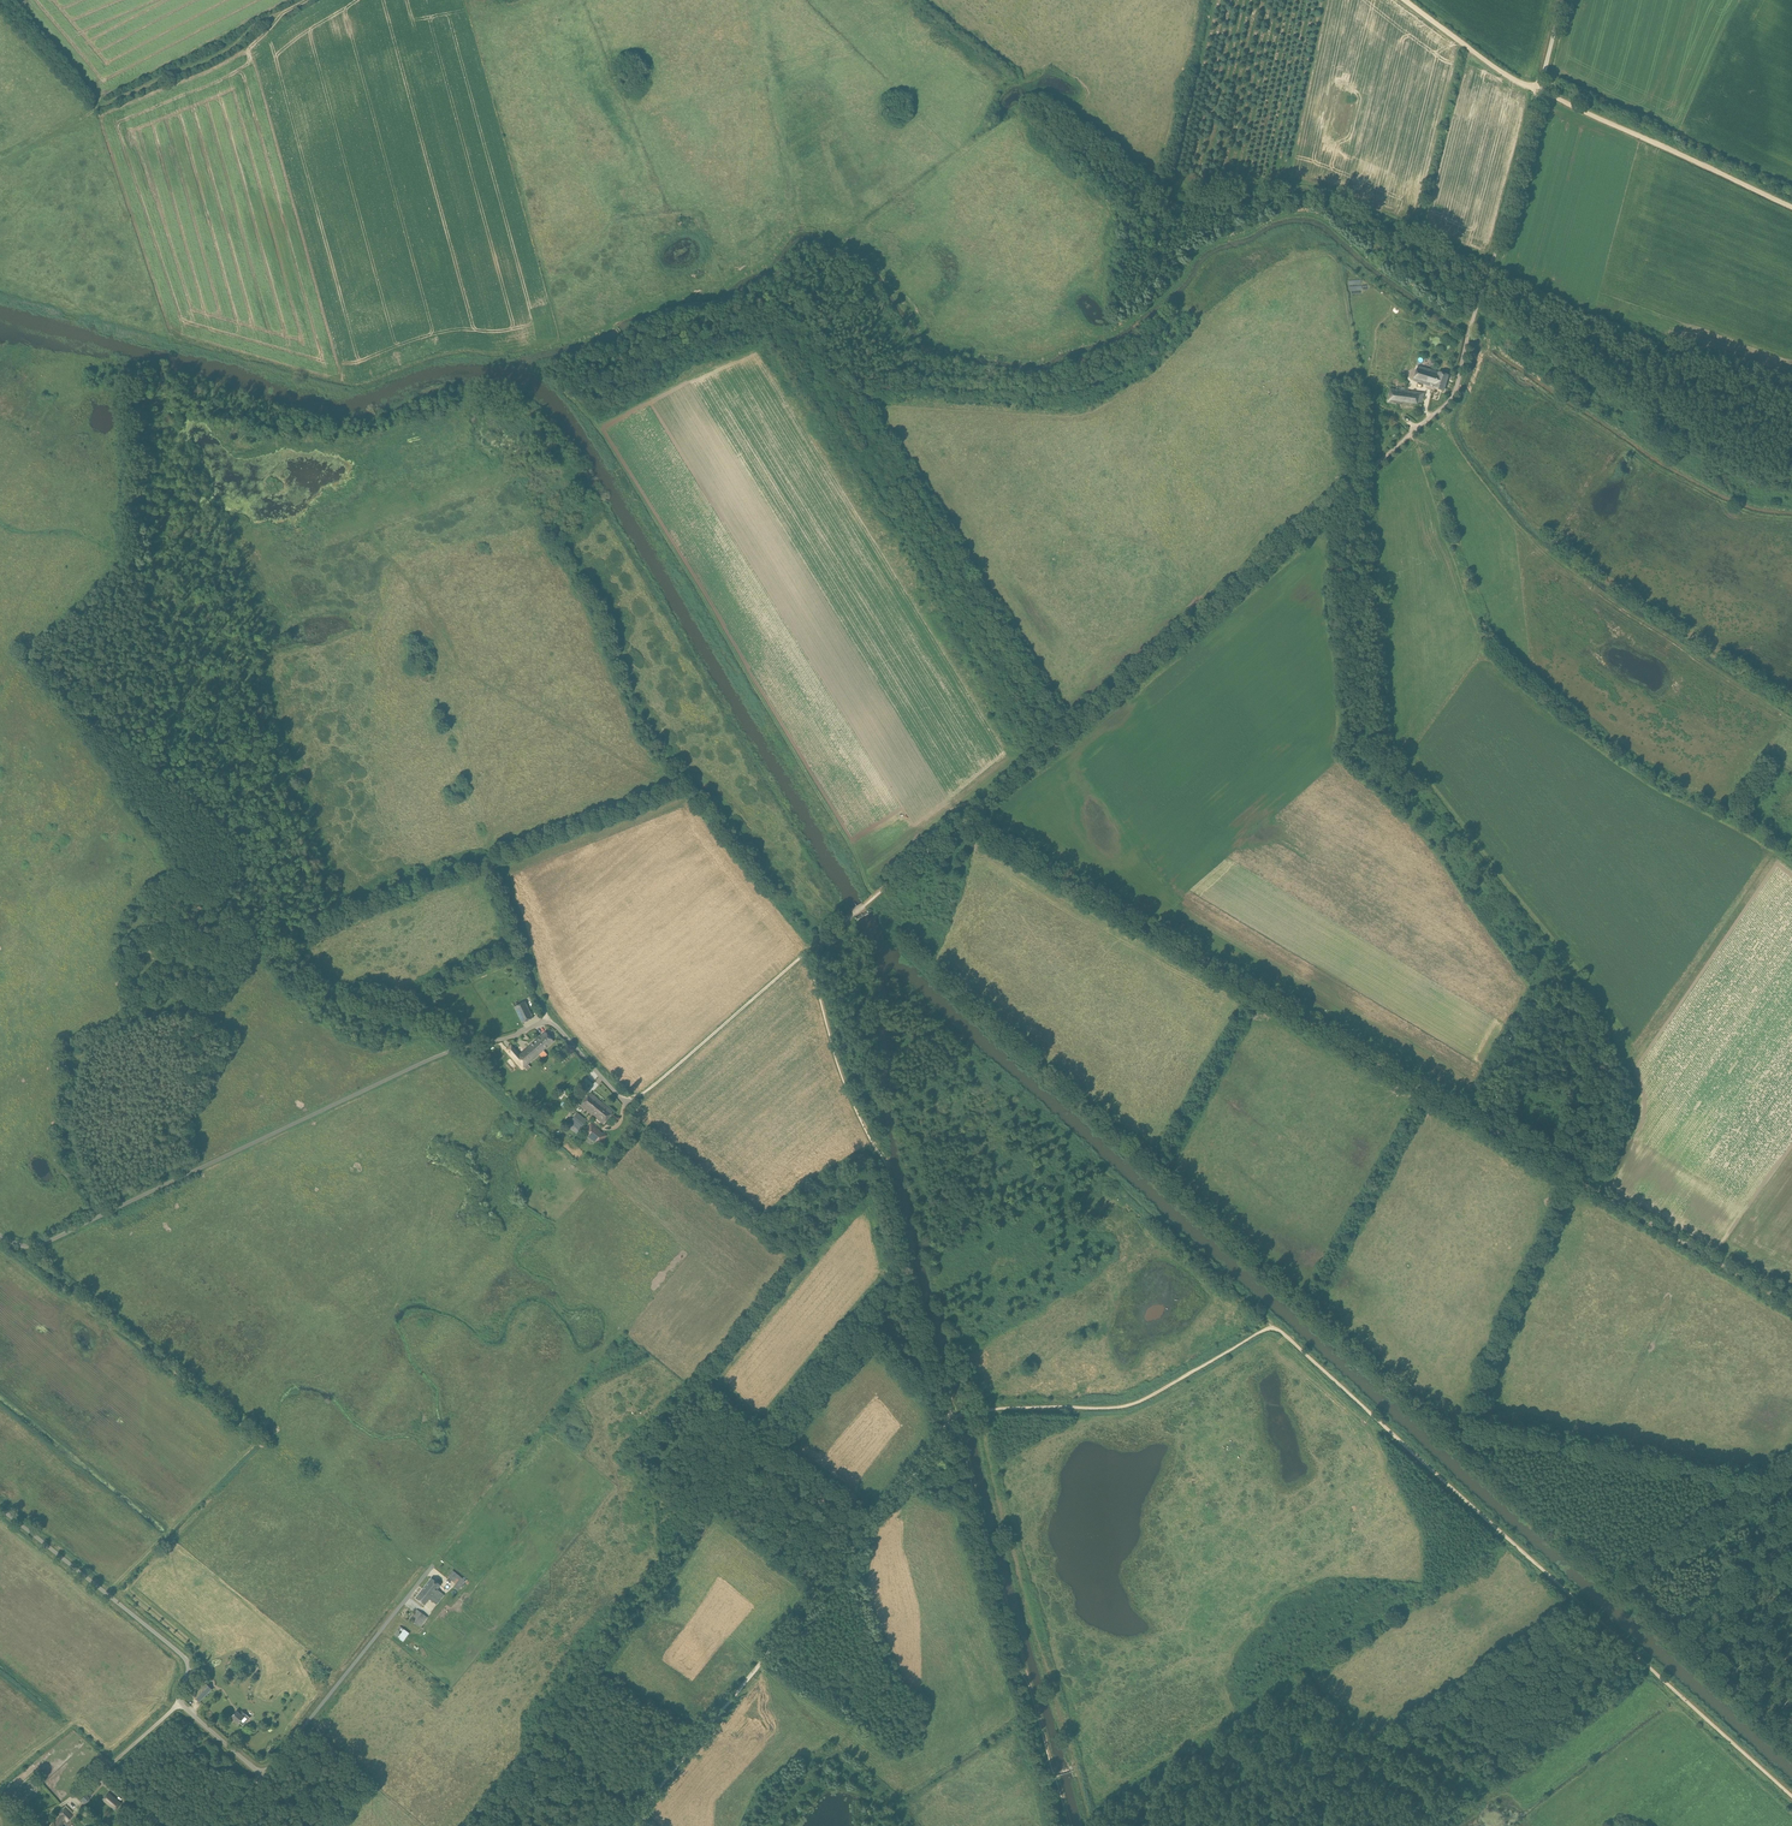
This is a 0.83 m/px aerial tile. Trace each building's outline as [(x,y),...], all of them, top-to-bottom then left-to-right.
[(1444,391),(1449,375),(1418,366),(1414,381),(1434,387),(1434,388),(1444,391)] [(1388,401),(1388,402),(1399,403),(1399,402),(1422,405),(1425,393),(1390,389),(1388,401)] [(522,1023),(533,1018),(525,1001),(514,1007),(522,1023)] [(523,1068),(549,1045),(554,1041),(546,1032),(520,1055),(511,1045),(506,1050),(523,1068)] [(581,1105),(592,1114),(602,1103),(597,1099),(598,1099),(591,1093),(581,1105)] [(613,1112),(602,1103),(592,1114),(603,1123),(613,1112)] [(583,1125),(576,1119),(570,1126),(578,1132),(583,1125)] [(599,1145),(607,1135),(591,1123),(584,1133),(599,1145)] [(448,1576),(452,1580),(457,1574),(453,1570),(448,1576)] [(461,1577),(454,1586),(458,1590),(466,1580),(461,1577)] [(438,1589),(441,1585),(431,1578),(416,1598),(425,1605),(429,1599),(437,1605),(444,1595),(438,1589)] [(421,1626),(428,1616),(418,1609),(410,1619),(421,1626)] [(403,1642),(410,1633),(401,1626),(394,1634),(403,1642)] [(200,1702),(212,1689),(206,1683),(194,1696),(200,1702)] [(232,1717),(238,1723),(243,1717),(246,1714),(242,1711),(240,1714),(237,1711),(232,1717)] [(117,1809),(120,1805),(122,1803),(109,1792),(107,1794),(103,1798),(104,1798),(102,1800),(115,1811),(116,1809),(117,1809)] [(86,1794),(81,1800),(85,1803),(89,1798),(86,1794)] [(50,1825),(63,1825),(62,1825),(64,1821),(63,1820),(65,1819),(67,1821),(72,1816),(65,1808),(60,1813),(61,1815),(56,1823),(53,1821),(50,1825)]
